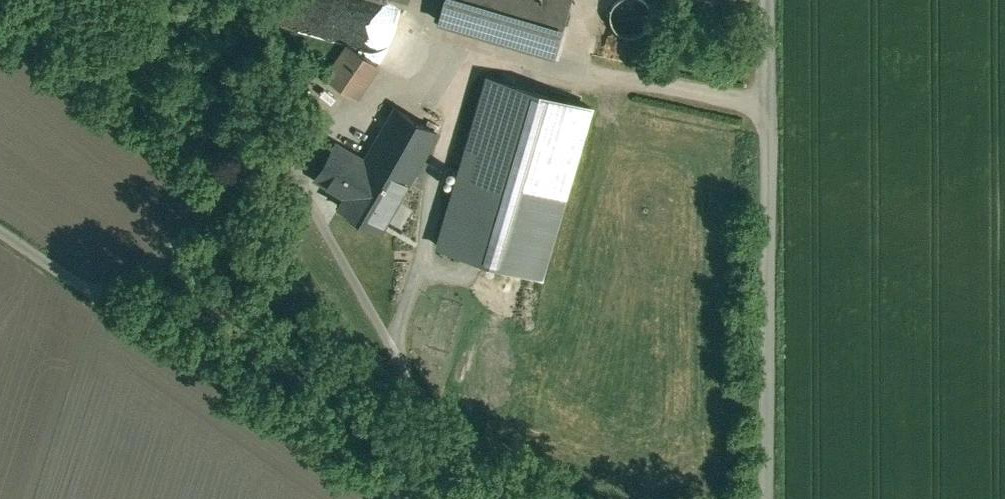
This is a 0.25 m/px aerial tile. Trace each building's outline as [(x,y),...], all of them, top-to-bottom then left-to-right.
[(439,22),(554,55),(570,0),(445,0),(439,22)] [(646,1),(645,0),(618,0),(616,3),(614,7),(613,11),(613,16),(614,20),(616,24),(620,28),(626,31),(632,32),(638,31),(643,28),(647,24),(650,18),(651,12),(649,7),(646,1)] [(378,66),(348,46),(327,78),(356,97),(378,66)] [(486,75),(436,247),(543,278),(593,106),(486,75)] [(408,183),(437,132),(396,109),(366,159),(408,183)] [(408,183),(366,159),(365,162),(336,146),(317,178),(346,194),(343,200),(384,224),(408,183)]
